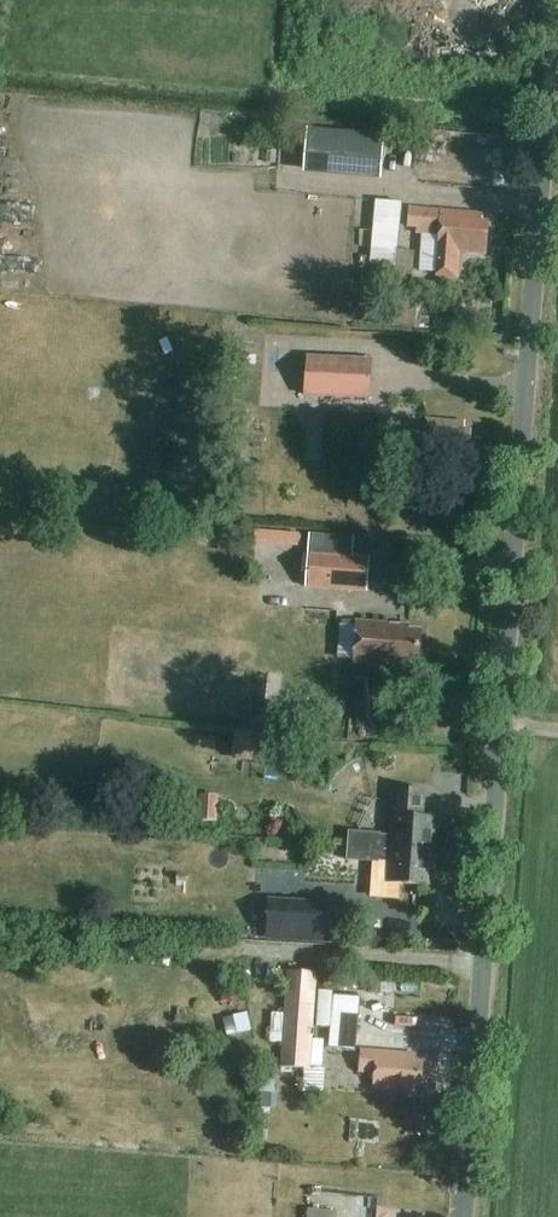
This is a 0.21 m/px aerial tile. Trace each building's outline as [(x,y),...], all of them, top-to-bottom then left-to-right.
[(383,136),(339,132),(305,129),(301,174),(379,181),(383,136)] [(396,251),(400,203),(376,201),(371,264),(391,266),(391,276),(412,278),(414,252),(396,251)] [(331,269),(359,269),(360,206),(332,205),(331,269)] [(485,255),(487,223),(480,223),(481,215),(408,210),(407,225),(422,226),(418,273),(434,274),(434,277),(456,278),(458,253),(485,255)] [(435,283),(417,281),(416,297),(434,298),(435,283)] [(139,323),(135,346),(149,348),(153,325),(139,323)] [(302,397),(368,400),(370,360),(304,357),(302,397)] [(468,454),(470,431),(464,431),(464,423),(425,420),(422,458),(461,461),(461,453),(468,454)] [(309,552),(306,586),(365,590),(368,556),(351,555),(352,538),(310,535),(309,552)] [(356,623),(353,664),(405,668),(405,664),(417,665),(420,631),(407,631),(408,627),(356,623)] [(323,716),(301,715),(300,733),(322,734),(323,716)] [(230,760),(277,765),(280,736),(233,731),(230,760)] [(432,853),(435,819),(423,818),(424,794),(391,791),(389,816),(392,817),(391,837),(381,836),(381,835),(348,833),(347,846),(432,853)] [(200,795),(198,821),(218,822),(219,796),(200,795)] [(432,853),(347,846),(346,861),(378,864),(378,862),(389,863),(387,884),(430,887),(432,853)] [(268,899),(265,939),(342,944),(344,903),(268,899)] [(321,1042),(319,1041),(310,1041),(316,974),(286,971),(282,1014),(270,1013),(268,1042),(280,1043),(278,1065),(302,1068),(319,1069),(321,1042)] [(317,991),(315,1027),(329,1027),(331,992),(317,991)] [(332,996),(327,1047),(327,1049),(354,1051),(358,998),(332,996)] [(236,1033),(232,1016),(223,1018),(227,1035),(236,1033)] [(419,1086),(421,1063),(414,1063),(415,1056),(358,1052),(357,1072),(371,1073),(369,1090),(412,1093),(413,1086),(419,1086)] [(319,1069),(302,1068),(300,1092),(321,1094),(323,1069),(319,1069)] [(277,1094),(261,1093),(261,1107),(276,1108),(277,1094)] [(216,1121),(218,1139),(231,1137),(228,1119),(216,1121)]
